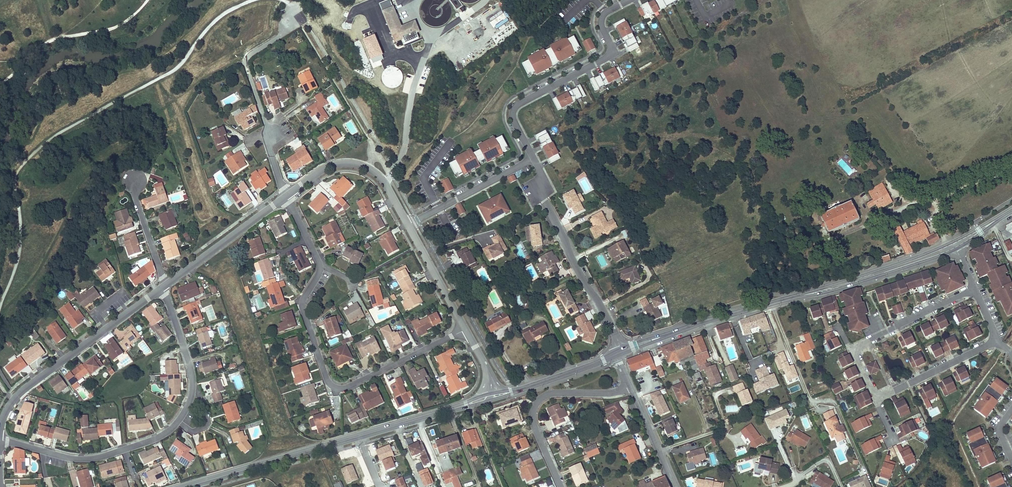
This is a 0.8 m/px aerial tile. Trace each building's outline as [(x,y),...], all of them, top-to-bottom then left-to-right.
[(382,13),(392,8),(389,0),(378,4),(382,13)] [(457,0),(450,0),(449,1),(456,11),(462,6),(457,0)] [(658,0),(653,0),(654,2),(649,4),(653,14),(663,9),(658,0)] [(670,0),(658,0),(663,9),(672,4),(670,0)] [(653,14),(649,4),(648,3),(641,7),(641,8),(638,10),(639,11),(641,16),(648,13),(650,16),(653,14)] [(392,8),(382,13),(393,40),(418,30),(414,22),(401,28),(392,8)] [(400,19),(406,17),(404,11),(398,14),(400,19)] [(629,28),(624,19),(613,25),(615,29),(617,28),(620,33),(629,28)] [(634,38),(629,28),(620,33),(623,39),(621,39),(623,43),(625,42),(634,38)] [(394,43),(419,33),(418,30),(393,40),(394,43)] [(559,63),(574,55),(574,54),(578,51),(577,49),(579,47),(573,37),(567,40),(566,39),(550,47),(551,49),(544,52),(544,50),(528,59),(528,61),(522,64),(528,75),(530,74),(531,76),(535,74),(536,75),(552,67),(552,68),(560,64),(559,63)] [(595,48),(590,38),(585,41),(590,51),(595,48)] [(639,47),(634,38),(625,42),(627,48),(626,49),(628,52),(639,47)] [(590,51),(585,41),(584,42),(582,43),(587,53),(589,52),(590,51)] [(621,56),(623,61),(630,58),(628,52),(621,56)] [(623,76),(617,65),(613,67),(614,69),(609,71),(614,81),(623,76)] [(309,71),(300,75),(304,84),(302,85),(306,94),(318,89),(309,71)] [(614,81),(609,71),(604,74),(603,73),(599,75),(600,76),(605,86),(614,81)] [(605,86),(600,76),(594,79),(594,77),(590,79),(596,90),(605,86)] [(282,89),(265,95),(268,105),(273,104),(274,109),(280,107),(279,103),(281,102),(281,101),(288,99),(284,84),(281,85),(282,89)] [(586,96),(580,85),(576,87),(577,88),(571,91),(576,100),(586,96)] [(576,100),(571,91),(571,90),(567,92),(568,93),(562,96),(567,105),(576,100)] [(321,93),(315,97),(318,102),(307,110),(312,117),(315,115),(321,123),(328,118),(322,108),(328,104),(321,93)] [(327,98),(336,112),(342,107),(333,94),(327,98)] [(567,105),(562,96),(557,99),(556,97),(552,99),(558,110),(567,105)] [(242,113),(235,118),(234,118),(239,126),(240,125),(243,130),(256,123),(253,118),(251,120),(248,121),(247,118),(249,116),(253,114),(252,113),(257,111),(255,105),(249,108),(250,109),(242,113)] [(232,114),(235,118),(242,113),(240,109),(232,114)] [(212,132),(215,141),(218,146),(220,145),(222,150),(228,147),(224,138),(226,137),(226,136),(226,135),(223,128),(212,132)] [(327,136),(319,141),(326,151),(336,144),(334,142),(341,138),(335,128),(326,134),(327,136)] [(550,140),(545,130),(534,136),(536,140),(538,139),(541,144),(550,140)] [(477,164),(484,160),(485,163),(490,161),(491,161),(494,160),(493,159),(502,155),(501,154),(505,151),(504,149),(506,148),(500,137),(494,140),(493,139),(477,147),(479,151),(471,154),(470,151),(454,159),(454,161),(448,165),(453,175),(456,174),(457,177),(461,174),(462,176),(470,171),(470,172),(474,170),(473,170),(478,167),(477,164)] [(294,149),(302,144),(299,138),(290,142),(294,149)] [(555,149),(550,140),(541,144),(539,145),(541,149),(543,148),(546,154),(555,149)] [(218,146),(215,141),(214,141),(218,151),(222,150),(220,145),(218,146)] [(287,160),(293,170),(302,164),(303,166),(311,161),(304,149),(287,160)] [(560,158),(555,149),(546,154),(548,159),(547,160),(549,164),(550,163),(560,158)] [(244,162),(240,157),(242,156),(243,155),(240,151),(225,161),(234,175),(246,166),(244,162)] [(254,176),(252,177),(250,179),(252,182),(251,183),(256,190),(260,188),(258,186),(264,182),(265,184),(269,181),(267,179),(269,178),(266,173),(268,172),(265,169),(258,173),(257,171),(253,174),(254,176)] [(337,195),(334,199),(342,207),(346,203),(341,198),(352,186),(344,178),(340,182),(337,180),(332,185),(333,186),(330,189),(337,195)] [(451,190),(445,180),(439,183),(445,193),(451,190)] [(249,189),(243,182),(239,184),(241,187),(234,192),(240,201),(236,203),(240,210),(252,203),(245,192),(249,189)] [(157,196),(145,200),(148,208),(168,202),(166,196),(162,183),(154,186),(157,196)] [(873,201),(867,205),(869,209),(875,205),(879,211),(893,203),(882,184),(868,192),(873,201)] [(576,216),(584,212),(580,204),(577,198),(577,197),(574,192),(564,197),(567,203),(568,203),(570,205),(568,206),(571,210),(572,209),(576,216)] [(321,194),(309,206),(317,213),(329,201),(321,194)] [(359,210),(363,218),(365,217),(373,212),(370,206),(369,203),(370,203),(367,197),(357,203),(361,210),(359,210)] [(507,211),(500,197),(495,199),(494,198),(482,205),(483,206),(478,209),(485,223),(489,221),(489,222),(504,215),(503,213),(507,211)] [(332,198),(328,202),(334,207),(337,202),(332,198)] [(830,211),(820,216),(824,224),(821,225),(822,228),(825,227),(828,234),(838,229),(838,230),(849,225),(849,224),(859,220),(851,202),(841,206),(830,211)] [(120,228),(116,229),(118,233),(133,228),(131,224),(130,225),(127,217),(129,217),(127,209),(115,213),(117,221),(120,228)] [(373,212),(365,217),(367,222),(370,220),(376,231),(384,227),(379,215),(380,214),(378,210),(373,212)] [(171,211),(158,216),(160,220),(162,219),(164,226),(166,231),(177,226),(174,219),(171,211)] [(607,225),(601,214),(592,218),(597,228),(598,227),(599,229),(593,232),(594,235),(593,236),(595,240),(602,236),(601,234),(605,232),(610,230),(611,232),(617,228),(613,221),(607,225)] [(283,226),(281,221),(282,221),(280,217),(269,223),(276,238),(286,233),(283,226)] [(370,220),(367,222),(373,233),(376,231),(370,220)] [(335,222),(325,226),(330,236),(327,238),(325,238),(331,249),(341,244),(337,235),(341,233),(335,222)] [(923,223),(902,233),(905,239),(926,228),(923,223)] [(543,246),(542,235),(540,235),(540,232),(541,232),(540,226),(531,227),(533,242),(532,243),(533,247),(534,249),(537,248),(536,247),(543,246)] [(954,227),(946,231),(949,235),(960,229),(959,226),(955,228),(954,227)] [(594,235),(593,232),(599,229),(598,227),(597,228),(591,231),(593,236),(594,235)] [(905,239),(902,233),(899,227),(892,231),(905,255),(912,253),(909,246),(925,238),(927,240),(926,240),(929,246),(933,244),(933,243),(939,240),(937,235),(935,236),(934,234),(929,236),(928,235),(929,234),(926,228),(905,239)] [(135,232),(124,236),(125,242),(124,242),(129,256),(140,253),(138,246),(137,242),(138,242),(135,232)] [(186,243),(192,240),(187,232),(181,235),(186,243)] [(390,232),(379,237),(381,241),(385,249),(388,255),(398,250),(394,242),(395,241),(390,232)] [(176,234),(161,239),(162,244),(164,243),(167,251),(165,252),(168,260),(180,256),(174,240),(178,239),(176,234)] [(503,252),(502,251),(506,248),(499,235),(492,239),(495,245),(491,247),(490,246),(483,250),(488,258),(491,256),(492,258),(493,259),(504,254),(503,252)] [(260,237),(251,240),(254,249),(252,250),(251,250),(254,258),(265,254),(260,237)] [(1004,242),(1008,252),(1011,250),(1011,246),(1010,240),(1004,242)] [(627,258),(624,252),(628,250),(623,241),(619,243),(619,244),(620,246),(618,247),(618,245),(609,249),(612,254),(613,254),(616,258),(614,259),(617,263),(627,258)] [(975,266),(977,269),(978,269),(982,277),(986,275),(986,274),(997,269),(996,265),(993,259),(990,252),(986,245),(972,251),(975,259),(978,265),(975,266)] [(347,247),(343,256),(351,260),(350,262),(357,266),(363,255),(347,247)] [(476,264),(470,253),(469,254),(467,249),(457,255),(460,259),(461,258),(463,263),(464,262),(465,264),(464,264),(467,269),(470,267),(476,264)] [(304,256),(305,255),(303,252),(293,257),(299,272),(310,267),(307,260),(306,261),(304,256)] [(550,275),(559,271),(557,269),(554,267),(553,266),(555,265),(559,262),(556,256),(555,257),(552,252),(541,258),(543,263),(541,264),(546,273),(548,271),(550,275)] [(878,259),(879,264),(890,260),(889,255),(878,259)] [(268,259),(259,262),(262,272),(265,280),(274,277),(271,268),(269,262),(268,259)] [(107,262),(99,268),(101,270),(96,274),(102,282),(106,279),(105,277),(111,273),(112,275),(115,272),(107,262)] [(951,264),(935,271),(944,292),(946,294),(963,287),(954,267),(952,264),(951,264)] [(393,272),(400,286),(401,285),(404,289),(412,284),(406,273),(408,272),(405,265),(393,272)] [(135,286),(140,283),(139,282),(146,277),(146,279),(150,276),(144,267),(140,270),(133,274),(129,277),(135,286)] [(641,282),(636,267),(619,273),(622,282),(629,280),(631,285),(641,282)] [(1008,317),(1011,314),(1011,289),(1010,284),(1009,284),(1006,278),(1004,275),(1001,267),(1000,267),(997,269),(986,274),(986,275),(987,275),(992,284),(997,294),(1000,302),(1008,317)] [(928,271),(913,275),(916,285),(923,282),(924,285),(932,282),(928,270),(928,271)] [(904,280),(907,290),(912,288),(912,289),(917,287),(916,285),(913,275),(903,279),(904,280)] [(262,283),(263,288),(267,287),(276,284),(274,279),(262,283)] [(904,280),(889,285),(892,294),(899,291),(900,294),(907,292),(907,291),(907,290),(904,280)] [(276,284),(267,287),(271,300),(274,307),(284,303),(279,288),(285,286),(283,281),(276,284)] [(182,290),(178,291),(183,302),(200,295),(196,284),(186,288),(185,286),(181,287),(182,290)] [(404,295),(402,296),(405,301),(406,303),(404,304),(403,305),(405,309),(409,308),(419,303),(416,297),(412,290),(415,289),(413,284),(412,284),(404,289),(406,294),(404,295)] [(378,285),(368,288),(373,308),(383,305),(378,285)] [(889,285),(874,290),(877,298),(884,296),(885,299),(893,296),(892,294),(889,285)] [(79,295),(75,298),(81,306),(85,303),(87,305),(100,296),(94,287),(87,292),(81,297),(79,295)] [(856,289),(841,294),(843,302),(846,308),(845,309),(847,316),(849,323),(851,329),(852,329),(859,331),(860,330),(867,328),(863,316),(861,308),(862,307),(861,304),(858,297),(856,289)] [(559,295),(563,293),(562,291),(555,295),(558,302),(562,300),(559,295)] [(578,311),(572,299),(571,300),(569,297),(570,296),(567,291),(563,293),(559,295),(562,300),(566,308),(567,308),(571,315),(578,311)] [(822,304),(824,313),(829,311),(829,310),(834,309),(833,305),(837,304),(834,296),(831,297),(820,301),(822,304)] [(651,304),(642,308),(644,312),(645,312),(650,323),(660,317),(654,306),(660,303),(657,297),(650,301),(651,304)] [(200,301),(185,306),(187,310),(191,324),(202,320),(197,306),(201,305),(200,301)] [(284,303),(274,307),(275,312),(289,307),(287,302),(284,303)] [(60,310),(65,317),(66,316),(71,323),(70,323),(74,329),(82,322),(81,320),(80,319),(83,316),(78,310),(75,312),(69,303),(60,310)] [(349,309),(344,312),(349,321),(363,313),(357,303),(353,305),(354,306),(349,309)] [(822,304),(809,308),(812,319),(817,317),(817,316),(821,315),(820,314),(824,313),(822,304)] [(149,326),(151,328),(156,324),(160,321),(158,317),(159,316),(151,305),(142,312),(151,324),(149,326)] [(965,305),(953,311),(955,315),(957,314),(961,322),(971,317),(969,313),(970,313),(967,308),(967,309),(965,305)] [(279,324),(281,328),(284,327),(285,331),(294,328),(292,321),(294,320),(291,312),(281,315),(283,323),(279,324)] [(363,313),(349,321),(351,325),(365,317),(363,313)] [(503,326),(502,324),(509,321),(505,313),(486,323),(491,332),(503,326)] [(763,313),(755,316),(759,326),(761,330),(762,332),(769,329),(763,313)] [(418,319),(411,323),(417,335),(426,331),(426,330),(434,326),(432,323),(436,321),(433,315),(419,322),(418,319)] [(595,334),(594,331),(593,331),(592,329),(593,329),(590,322),(588,323),(583,315),(575,319),(580,328),(581,327),(585,334),(582,341),(592,344),(595,334)] [(324,321),(325,325),(327,324),(331,338),(341,335),(337,323),(342,322),(340,316),(324,321)] [(755,316),(740,321),(744,331),(749,330),(759,326),(755,316)] [(935,321),(932,322),(935,330),(939,329),(940,330),(948,326),(943,316),(940,318),(939,317),(935,320),(935,321)] [(47,328),(49,331),(53,337),(52,338),(57,344),(66,337),(55,322),(47,328)] [(780,334),(775,322),(770,324),(776,336),(780,334)] [(919,328),(924,337),(932,333),(932,332),(935,330),(932,322),(928,324),(927,323),(923,325),(923,326),(919,328)] [(526,329),(521,332),(527,343),(535,339),(534,338),(547,331),(543,323),(529,329),(530,331),(527,332),(526,329)] [(730,329),(733,328),(731,323),(716,328),(720,340),(733,336),(730,329)] [(849,323),(846,324),(849,331),(859,333),(859,331),(852,329),(851,329),(849,323)] [(156,324),(151,328),(154,333),(156,332),(163,342),(172,335),(164,325),(160,328),(156,324)] [(974,324),(962,329),(964,334),(966,332),(970,341),(980,336),(978,332),(979,332),(977,327),(976,328),(974,324)] [(126,338),(121,342),(125,348),(141,337),(140,336),(132,325),(130,327),(132,330),(127,333),(124,336),(126,338)] [(386,338),(391,349),(392,350),(400,345),(408,341),(403,331),(395,334),(395,333),(392,334),(389,326),(381,330),(385,338),(386,338)] [(206,327),(196,330),(202,349),(212,345),(206,327)] [(585,334),(581,327),(580,328),(576,329),(580,337),(585,334)] [(809,333),(803,336),(806,342),(807,342),(810,350),(815,348),(809,333)] [(901,337),(898,339),(901,347),(905,345),(906,346),(914,342),(909,333),(906,335),(905,334),(901,336),(901,337)] [(830,351),(839,346),(837,343),(838,342),(836,338),(835,338),(833,335),(825,338),(827,342),(826,343),(830,351)] [(701,336),(691,340),(693,345),(697,356),(707,352),(701,336)] [(945,341),(942,343),(945,351),(949,349),(950,350),(954,348),(954,347),(958,345),(953,336),(945,340),(945,341)] [(291,358),(292,363),(303,359),(302,354),(304,353),(302,348),(300,349),(299,346),(297,337),(284,341),(290,358),(291,358)] [(689,337),(673,344),(679,359),(693,354),(690,346),(693,345),(691,340),(689,337)] [(108,344),(105,346),(109,353),(114,360),(123,354),(112,338),(108,340),(110,343),(108,344)] [(366,355),(369,353),(379,348),(374,338),(362,344),(361,342),(356,345),(363,358),(366,356),(366,355)] [(748,338),(739,342),(750,367),(759,363),(748,338)] [(807,342),(806,342),(796,346),(799,354),(798,355),(801,363),(810,360),(807,351),(810,350),(807,342)] [(38,343),(21,356),(28,365),(36,360),(35,359),(39,356),(40,357),(45,353),(38,343)] [(937,344),(929,348),(934,357),(937,355),(938,356),(942,354),(942,353),(945,351),(942,343),(938,345),(937,344)] [(673,344),(661,348),(668,362),(674,360),(675,363),(680,361),(679,359),(673,344)] [(330,353),(332,357),(335,356),(339,366),(352,360),(346,345),(330,353)] [(435,357),(438,362),(440,361),(444,370),(446,375),(455,370),(458,369),(457,366),(456,364),(453,365),(450,358),(449,356),(451,355),(455,353),(453,349),(435,357)] [(776,350),(770,352),(775,364),(777,369),(783,366),(776,350)] [(697,356),(694,357),(695,358),(695,359),(698,367),(700,370),(705,368),(704,366),(711,363),(707,352),(697,356)] [(845,352),(837,355),(839,359),(838,359),(842,368),(851,363),(849,360),(850,359),(848,355),(847,355),(845,352)] [(649,353),(626,361),(631,372),(649,366),(651,370),(656,369),(656,368),(649,353)] [(911,358),(908,360),(911,368),(915,366),(916,367),(920,365),(920,364),(924,362),(919,353),(911,357),(911,358)] [(693,354),(679,359),(680,361),(681,363),(695,358),(694,357),(693,354)] [(86,363),(83,366),(88,373),(90,375),(91,374),(103,366),(96,356),(90,360),(91,361),(86,364),(86,363)] [(12,378),(18,373),(17,372),(23,368),(23,369),(27,366),(20,357),(5,368),(12,378)] [(215,359),(211,360),(202,364),(202,365),(199,366),(201,374),(205,373),(205,374),(219,369),(215,359)] [(698,367),(695,359),(690,362),(693,369),(698,367)] [(165,361),(166,375),(168,375),(178,374),(178,370),(176,370),(176,365),(176,360),(165,361)] [(875,362),(866,366),(870,375),(879,370),(875,362)] [(292,368),(295,379),(298,378),(300,383),(310,380),(308,375),(310,374),(306,363),(292,368)] [(71,372),(65,377),(74,390),(78,387),(75,383),(77,381),(88,373),(83,366),(82,365),(76,369),(77,370),(72,374),(71,372)] [(715,365),(705,370),(711,385),(722,381),(719,375),(717,376),(715,372),(718,371),(715,365)] [(732,365),(725,368),(731,382),(738,379),(732,365)] [(656,368),(656,369),(660,378),(664,376),(660,366),(656,368)] [(848,380),(857,375),(855,371),(856,371),(854,366),(844,371),(848,380)] [(765,367),(756,371),(760,380),(762,379),(762,381),(752,385),(756,393),(778,384),(774,374),(769,376),(765,367)] [(418,375),(417,373),(415,368),(408,371),(417,389),(422,387),(422,388),(428,386),(426,382),(425,378),(428,376),(425,370),(420,372),(420,374),(418,375)] [(955,372),(952,374),(956,382),(959,380),(960,381),(968,377),(964,368),(960,369),(959,369),(955,371),(955,372)] [(455,370),(446,375),(448,378),(446,379),(449,386),(453,394),(467,387),(465,382),(460,384),(456,375),(457,374),(455,370)] [(178,374),(168,375),(168,381),(169,396),(180,395),(179,389),(179,383),(181,383),(181,374),(178,374)] [(59,375),(49,383),(57,394),(67,387),(59,375)] [(391,386),(396,398),(401,407),(411,403),(403,386),(404,385),(400,378),(395,380),(397,383),(391,386)] [(938,384),(944,396),(948,394),(947,392),(955,388),(950,378),(946,380),(946,379),(941,382),(942,382),(938,384)] [(212,395),(215,403),(222,400),(220,393),(224,391),(220,379),(210,383),(214,395),(212,395)] [(859,380),(850,384),(854,392),(864,387),(863,386),(862,383),(861,383),(859,380)] [(991,411),(1002,397),(1001,396),(1007,388),(995,380),(989,388),(987,386),(979,398),(981,399),(973,410),(984,419),(990,411),(991,411)] [(682,383),(673,388),(679,403),(689,399),(682,383)] [(373,392),(369,393),(365,395),(365,394),(361,396),(367,408),(377,403),(378,405),(384,402),(375,384),(370,387),(373,392)] [(311,385),(301,388),(304,397),(306,405),(316,402),(311,385)] [(443,385),(439,387),(444,397),(448,395),(443,385)] [(932,399),(936,397),(930,385),(926,387),(926,386),(921,389),(922,389),(918,391),(922,401),(931,397),(932,399)] [(752,402),(747,390),(745,390),(744,387),(734,391),(736,395),(737,394),(740,399),(741,399),(741,400),(740,401),(743,406),(752,402)] [(668,411),(660,394),(660,395),(658,391),(649,393),(656,407),(657,406),(662,414),(668,411)] [(857,405),(859,409),(871,403),(869,399),(870,399),(868,395),(867,395),(865,391),(855,396),(859,404),(857,405)] [(367,408),(361,396),(358,397),(362,403),(365,411),(378,405),(377,403),(367,408)] [(889,398),(897,415),(907,411),(901,398),(897,400),(898,402),(896,402),(893,397),(889,398)] [(617,401),(611,404),(613,410),(614,412),(619,407),(617,401)] [(223,406),(226,414),(227,413),(230,423),(240,419),(234,402),(223,406)] [(19,422),(17,431),(26,433),(32,412),(31,412),(33,405),(25,403),(22,409),(18,422),(19,422)] [(171,403),(168,408),(173,411),(176,406),(171,403)] [(365,411),(362,403),(358,405),(360,408),(347,414),(351,424),(368,416),(365,411)] [(155,404),(143,409),(148,418),(149,420),(154,418),(153,417),(160,414),(160,415),(161,416),(164,414),(161,407),(157,409),(155,404)] [(558,404),(547,408),(551,417),(552,417),(554,422),(553,422),(555,426),(564,422),(563,418),(564,418),(564,417),(560,409),(558,404)] [(611,404),(604,407),(607,413),(613,410),(611,404)] [(497,416),(499,415),(516,410),(520,421),(522,421),(518,406),(496,413),(497,416)] [(607,419),(612,424),(613,424),(617,428),(625,421),(619,414),(623,411),(619,407),(614,412),(607,419)] [(786,409),(765,419),(768,427),(786,419),(790,417),(786,409)] [(499,415),(503,427),(520,421),(516,410),(499,415)] [(826,422),(824,422),(828,431),(829,431),(832,438),(835,437),(837,443),(845,439),(842,433),(845,432),(842,425),(838,427),(831,410),(823,414),(826,422)] [(323,430),(322,427),(328,425),(333,423),(329,411),(313,417),(314,419),(309,421),(312,428),(316,426),(319,435),(324,433),(323,430)] [(853,420),(858,430),(870,424),(868,420),(866,421),(866,419),(871,416),(869,412),(853,420)] [(675,425),(670,415),(661,420),(663,423),(664,423),(666,427),(665,427),(664,428),(668,435),(676,431),(673,425),(675,425)] [(83,428),(83,439),(90,438),(90,440),(99,439),(98,436),(98,429),(88,429),(87,416),(80,416),(81,428),(83,428)] [(149,420),(148,418),(147,419),(136,420),(136,416),(128,416),(129,431),(148,430),(152,427),(149,420)] [(707,416),(704,417),(708,428),(713,426),(711,421),(707,422),(706,418),(708,417),(707,416)] [(787,422),(786,419),(768,427),(770,430),(787,422)] [(37,435),(52,440),(53,438),(55,430),(46,428),(47,423),(41,421),(40,421),(38,426),(40,426),(37,435)] [(911,421),(898,427),(900,431),(902,430),(902,432),(897,434),(898,438),(915,431),(911,421)] [(742,430),(744,433),(747,432),(749,437),(752,441),(750,443),(754,449),(763,444),(759,438),(761,437),(753,423),(742,430)] [(112,424),(97,425),(98,429),(98,436),(113,435),(112,424)] [(55,430),(53,438),(67,442),(70,432),(56,427),(55,430)] [(251,447),(246,441),(244,441),(243,437),(241,432),(239,433),(238,428),(230,431),(233,441),(234,441),(235,443),(238,442),(240,444),(237,446),(241,452),(242,451),(245,454),(249,451),(248,449),(251,447)] [(991,454),(983,438),(979,429),(965,435),(969,444),(967,445),(973,458),(976,457),(981,469),(994,463),(990,454),(991,454)] [(789,442),(789,441),(790,439),(797,443),(805,447),(810,438),(796,430),(792,435),(789,433),(785,440),(789,442)] [(469,433),(468,432),(463,433),(467,444),(471,443),(477,441),(475,436),(478,435),(477,431),(469,433)] [(522,434),(510,439),(514,448),(515,447),(518,453),(528,448),(522,434)] [(557,441),(561,450),(564,457),(574,453),(567,436),(564,437),(562,434),(554,437),(555,441),(557,441)] [(477,441),(471,443),(473,448),(482,445),(478,435),(475,436),(477,441)] [(880,435),(863,443),(868,453),(881,447),(879,443),(877,444),(876,442),(882,439),(881,438),(880,435)] [(444,440),(448,452),(460,448),(456,436),(444,440)] [(195,458),(188,454),(191,450),(187,448),(186,449),(182,445),(183,444),(176,440),(169,450),(180,458),(179,461),(188,467),(195,458)] [(199,446),(196,447),(199,457),(219,449),(215,440),(207,443),(199,446)] [(448,452),(444,440),(436,442),(440,454),(448,452)] [(632,440),(622,444),(624,449),(630,463),(641,459),(634,444),(632,440)] [(415,446),(414,445),(409,447),(413,456),(421,453),(422,452),(424,457),(423,458),(421,458),(424,465),(430,462),(422,442),(418,444),(418,443),(416,444),(417,445),(415,446)] [(584,449),(586,453),(597,448),(595,444),(584,449)] [(390,445),(376,451),(380,462),(383,461),(393,457),(394,456),(390,445)] [(896,447),(904,463),(914,459),(908,446),(903,448),(904,450),(902,450),(900,445),(896,447)] [(147,452),(139,455),(144,464),(161,456),(157,447),(154,449),(153,449),(147,452)] [(597,448),(586,453),(587,455),(588,457),(599,453),(597,448)] [(687,455),(689,464),(685,464),(687,471),(695,469),(694,465),(701,463),(701,460),(706,459),(703,448),(690,452),(690,454),(687,455)] [(15,459),(13,459),(13,463),(15,462),(15,469),(15,474),(25,474),(25,458),(24,458),(24,454),(15,454),(15,459)] [(530,458),(528,454),(519,457),(521,462),(530,458)] [(879,472),(890,476),(894,463),(890,461),(890,463),(888,462),(890,456),(886,455),(879,472)] [(395,468),(392,462),(395,461),(393,457),(383,461),(384,465),(387,471),(395,468)] [(523,467),(521,468),(526,478),(527,482),(539,477),(537,472),(535,473),(534,472),(536,471),(530,458),(521,462),(522,464),(523,467)] [(772,463),(772,461),(760,458),(758,469),(763,470),(763,469),(765,469),(765,470),(770,471),(769,473),(777,474),(780,464),(772,463)] [(108,467),(100,469),(102,478),(124,472),(121,460),(108,464),(108,467)] [(569,468),(572,476),(575,475),(576,476),(575,477),(578,485),(587,481),(580,463),(569,468)] [(348,469),(342,471),(347,483),(358,479),(352,465),(347,467),(348,469)] [(151,483),(154,481),(165,476),(160,466),(146,473),(148,478),(145,480),(148,486),(151,485),(151,483)] [(77,477),(80,476),(83,486),(93,486),(88,469),(76,472),(77,477)] [(442,474),(444,481),(451,478),(453,481),(455,486),(462,486),(457,476),(457,475),(453,477),(450,471),(442,474)] [(813,484),(814,482),(821,486),(831,486),(834,482),(828,479),(823,476),(816,471),(809,482),(812,485),(813,484)] [(407,484),(413,482),(410,474),(404,477),(407,484)] [(1004,483),(1003,484),(999,475),(986,481),(989,486),(1006,486),(1004,483)] [(641,486),(670,486),(665,476),(646,485),(644,480),(639,482),(641,486)] [(865,476),(848,484),(850,486),(870,486),(865,476)] [(402,478),(396,481),(398,486),(406,486),(402,478)]
